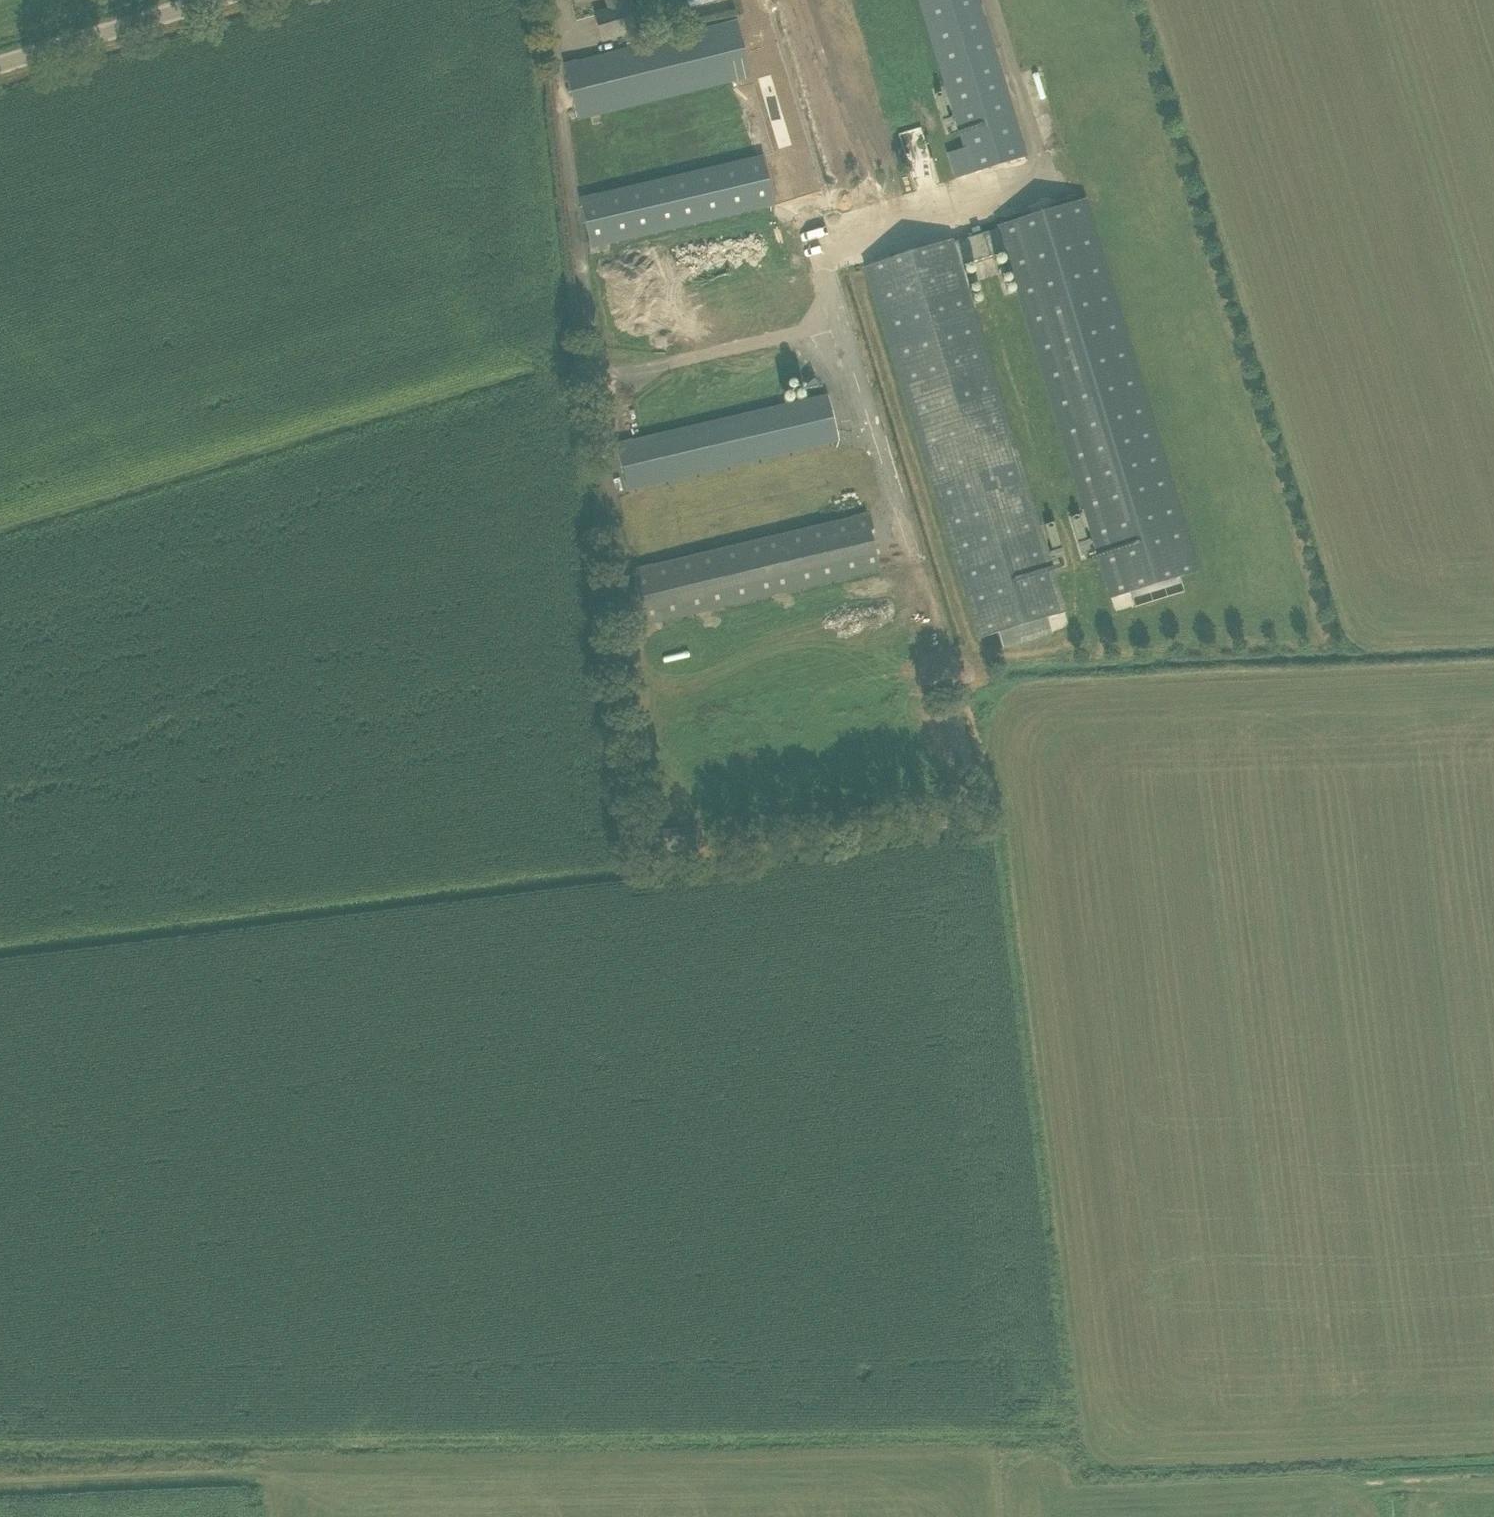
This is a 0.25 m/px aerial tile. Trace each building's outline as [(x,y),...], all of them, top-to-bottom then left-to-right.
[(609,8),(595,14),(603,41),(634,31),(625,0),(606,0),(609,8)] [(945,84),(954,116),(949,118),(941,92),(935,94),(945,128),(952,126),(951,123),(956,121),(959,131),(964,148),(948,153),(956,179),(972,174),(1026,157),(978,0),(919,0),(945,84)] [(719,26),(564,65),(577,119),(733,81),(719,26)] [(774,206),(763,157),(579,199),(591,248),(774,206)] [(998,229),(983,233),(990,256),(1005,252),(1018,293),(1084,511),(1093,538),(1087,540),(1079,514),(1070,517),(1082,554),(1091,552),(1088,544),(1094,543),(1099,559),(1105,579),(1111,598),(1129,592),(1134,607),(1183,592),(1179,577),(1197,571),(1084,199),(997,226),(998,229)] [(952,240),(865,267),(978,638),(997,632),(1047,617),(1065,612),(1053,572),(1048,557),(1054,556),(1055,559),(1064,556),(1053,521),(1044,524),(1053,551),(1047,553),(1039,526),(973,308),(960,266),(990,256),(983,233),(953,243),(952,240)] [(617,444),(627,491),(837,443),(827,396),(617,444)] [(632,570),(646,625),(879,566),(865,512),(632,570)] [(697,848),(694,824),(644,830),(647,854),(697,848)]
